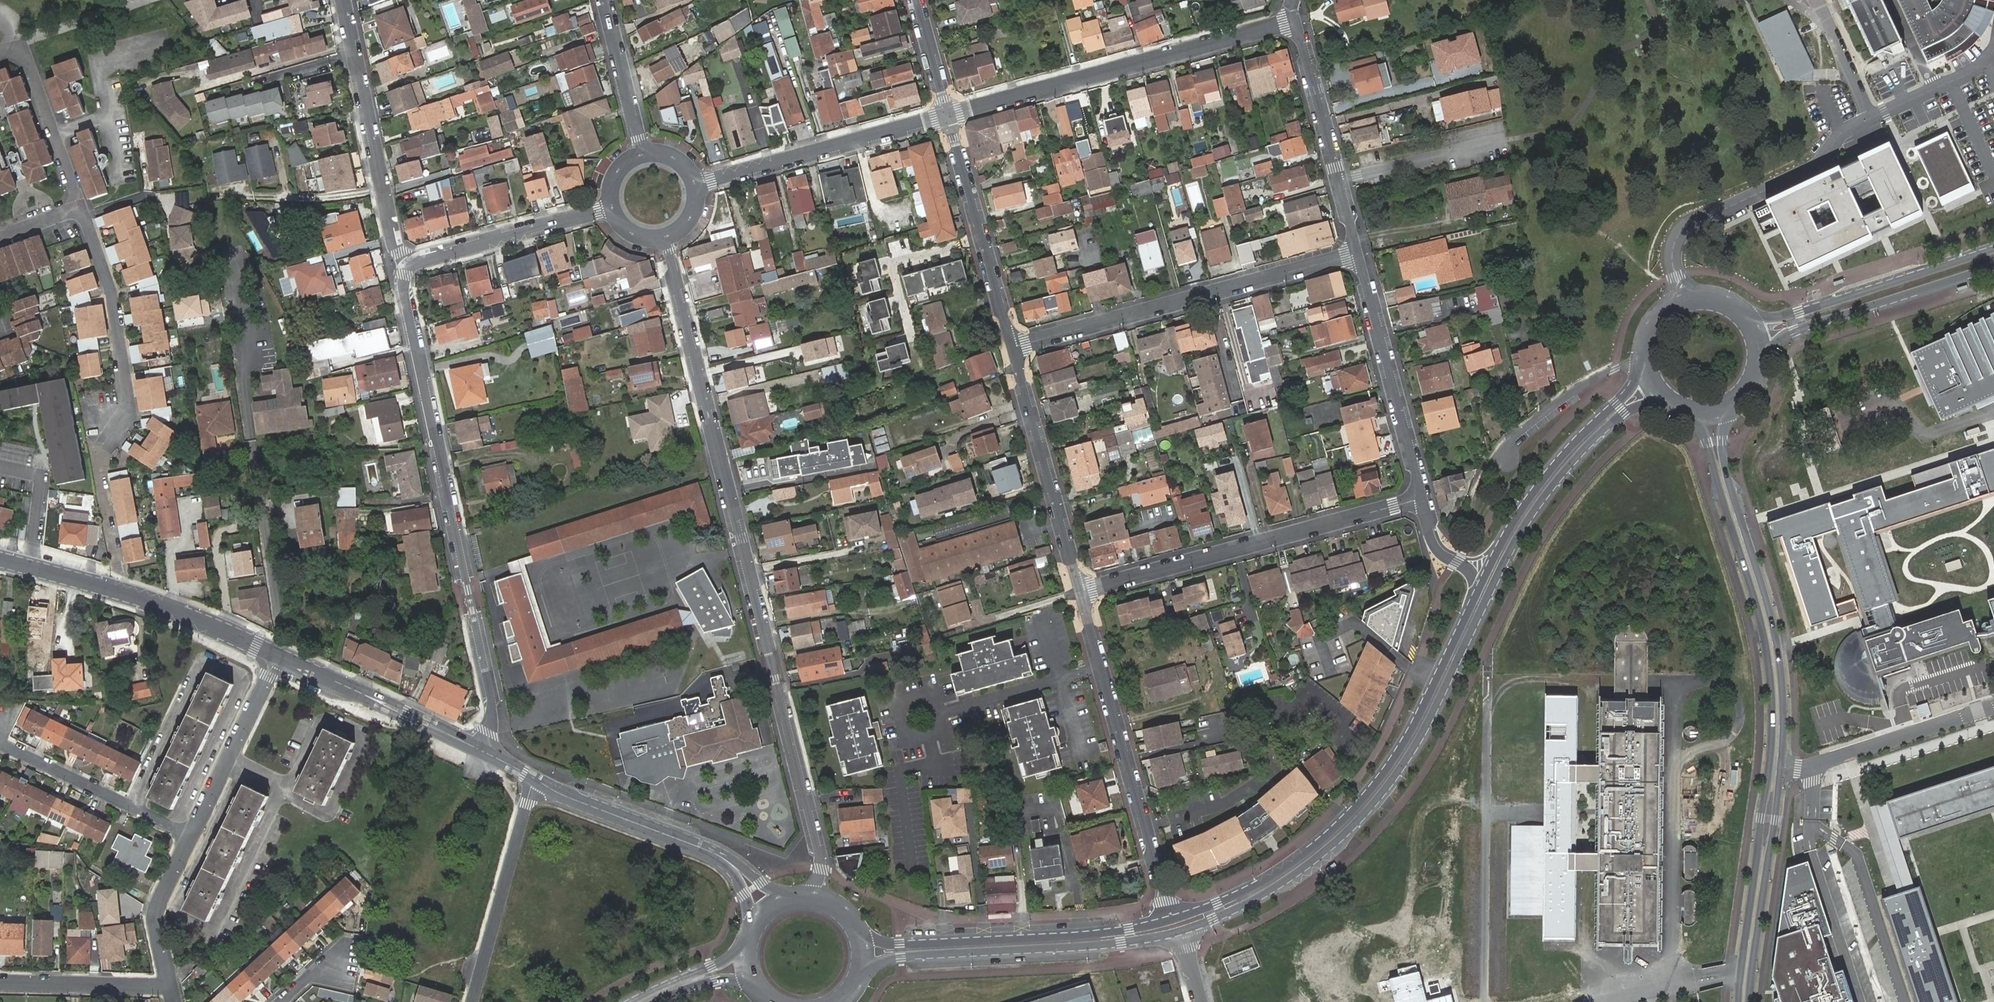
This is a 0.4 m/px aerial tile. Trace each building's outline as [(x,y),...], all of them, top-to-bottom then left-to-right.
[(187,5),(206,32),(251,18),(246,2),(218,11),(214,0),(201,0),(187,5)] [(290,8),(282,10),(285,18),(310,11),(308,4),(310,3),(309,0),(288,0),(290,8)] [(462,1),(467,17),(481,12),(479,5),(476,6),(474,0),(464,0),(462,1)] [(512,9),(518,23),(550,12),(546,0),(538,0),(512,9)] [(862,12),(870,10),(870,13),(894,6),(892,0),(858,0),(862,12)] [(987,0),(973,0),(957,4),(962,24),(992,16),(987,0)] [(1148,14),(1147,9),(1152,7),(1150,0),(1143,0),(1137,1),(1141,16),(1148,14)] [(1235,13),(1265,3),(1264,0),(1232,0),(1235,13)] [(1377,18),(1376,13),(1387,10),(1385,0),(1365,0),(1365,1),(1360,3),(1359,0),(1335,0),(1341,22),(1364,17),(1363,14),(1366,13),(1368,20),(1377,18)] [(1874,58),(1902,45),(1881,0),(1847,0),(1874,58)] [(1921,53),(1949,40),(1956,34),(1960,31),(1963,28),(1969,20),(1971,16),(1975,8),(1976,3),(1976,0),(1949,0),(1949,2),(1947,5),(1944,10),(1942,12),(1939,15),(1936,17),(1931,19),(1923,0),(1897,0),(1921,53)] [(320,8),(318,1),(310,3),(308,4),(310,11),(320,8)] [(1103,2),(1094,5),(1096,12),(1105,10),(1103,2)] [(826,29),(818,3),(811,5),(818,31),(826,29)] [(675,24),(686,19),(693,15),(689,8),(640,32),(643,38),(645,43),(677,28),(675,24)] [(412,38),(405,18),(402,9),(376,18),(379,29),(384,28),(389,46),(412,38)] [(1788,9),(1757,23),(1785,83),(1791,81),(1815,82),(1815,69),(1788,9)] [(1105,10),(1096,12),(1100,23),(1108,21),(1105,10)] [(283,19),(281,11),(261,17),(263,25),(283,19)] [(1166,22),(1161,11),(1153,13),(1148,14),(1141,16),(1131,18),(1131,21),(1142,47),(1163,38),(1158,26),(1166,22)] [(713,30),(719,44),(736,33),(751,23),(749,13),(713,30)] [(872,19),(877,39),(901,33),(896,13),(872,19)] [(567,14),(552,19),(557,35),(591,23),(588,15),(576,20),(575,17),(569,19),(567,14)] [(775,18),(785,46),(793,43),(783,15),(775,18)] [(470,18),(475,34),(483,31),(478,16),(470,18)] [(284,21),(285,28),(281,29),(283,37),(302,32),(298,17),(284,21)] [(407,17),(405,18),(412,38),(416,37),(412,24),(410,24),(407,17)] [(1131,34),(1124,18),(1109,22),(1112,32),(1104,34),(1109,52),(1134,45),(1131,34)] [(688,23),(686,19),(675,24),(677,28),(688,23)] [(1085,41),(1086,45),(1088,52),(1104,48),(1097,22),(1081,26),(1079,20),(1068,22),(1073,44),(1082,41),(1085,41)] [(595,32),(592,23),(580,28),(584,37),(595,32)] [(759,45),(771,42),(765,23),(753,27),(759,45)] [(989,28),(991,37),(1005,33),(1003,24),(989,28)] [(547,37),(556,34),(554,26),(544,28),(547,37)] [(385,47),(389,46),(384,28),(379,29),(385,47)] [(1448,40),(1432,44),(1440,75),(1484,63),(1476,31),(1457,35),(1459,41),(1449,44),(1448,40)] [(812,39),(817,57),(833,53),(828,35),(812,39)] [(216,37),(208,41),(216,58),(224,54),(216,37)] [(277,44),(280,52),(282,62),(324,50),(321,39),(308,43),(303,45),(301,37),(277,44)] [(742,56),(735,37),(720,49),(719,49),(724,63),(742,56)] [(906,37),(863,48),(866,59),(908,48),(906,37)] [(996,76),(994,67),(991,68),(990,63),(992,62),(987,42),(972,46),(976,59),(953,65),(960,91),(984,84),(983,79),(982,76),(987,75),(987,78),(996,76)] [(277,44),(270,46),(272,54),(280,52),(277,44)] [(591,51),(590,45),(557,56),(561,71),(569,69),(588,63),(585,53),(591,51)] [(272,54),(270,46),(250,52),(254,67),(268,63),(266,56),(272,54)] [(434,48),(425,49),(427,60),(448,56),(446,48),(434,50),(434,48)] [(378,64),(382,85),(394,81),(393,77),(411,70),(410,69),(420,66),(414,51),(378,64)] [(591,51),(585,53),(588,63),(569,69),(570,72),(595,63),(591,51)] [(826,58),(828,67),(846,62),(854,60),(851,51),(826,58)] [(1267,57),(1272,76),(1276,89),(1286,86),(1284,78),(1285,76),(1284,73),(1291,71),(1286,51),(1276,54),(1276,55),(1267,57)] [(210,64),(214,80),(255,68),(254,67),(250,52),(210,64)] [(512,67),(507,53),(482,62),(488,79),(495,77),(494,73),(512,67)] [(678,57),(669,62),(671,66),(680,61),(678,57)] [(1267,57),(1245,63),(1254,96),(1265,93),(1263,90),(1275,87),(1272,76),(1267,57)] [(668,61),(651,70),(658,84),(676,75),(675,74),(685,69),(684,68),(687,67),(684,61),(681,62),(680,61),(671,66),(669,62),(668,61)] [(1356,65),(1358,72),(1374,68),(1372,61),(1356,65)] [(828,67),(832,78),(849,72),(846,62),(828,67)] [(686,85),(707,79),(702,63),(684,75),(686,85)] [(793,65),(798,78),(803,76),(799,63),(793,65)] [(1246,84),(1241,64),(1221,69),(1226,90),(1233,88),(1234,93),(1239,96),(1243,112),(1254,109),(1248,83),(1246,84)] [(59,78),(53,81),(56,89),(52,90),(58,106),(61,105),(64,113),(65,112),(70,111),(73,118),(73,119),(86,115),(80,98),(75,100),(69,86),(74,84),(74,83),(86,79),(81,65),(73,68),(73,65),(64,68),(65,71),(58,74),(59,78)] [(1392,88),(1386,65),(1374,68),(1358,72),(1356,73),(1360,90),(1362,97),(1392,88)] [(911,66),(873,77),(877,94),(913,84),(911,78),(914,77),(911,66)] [(570,91),(598,82),(593,67),(565,76),(570,91)] [(4,72),(3,74),(5,78),(12,76),(10,71),(8,70),(4,72)] [(1214,70),(1194,75),(1200,100),(1201,104),(1206,103),(1206,100),(1204,93),(1219,90),(1214,70)] [(465,84),(478,80),(475,71),(462,75),(465,84)] [(832,80),(835,89),(836,93),(862,86),(858,73),(832,80)] [(1356,91),(1360,90),(1356,73),(1351,74),(1356,91)] [(20,80),(14,82),(12,76),(5,78),(3,74),(0,75),(0,93),(1,94),(9,91),(13,102),(12,102),(15,108),(28,103),(26,96),(29,95),(26,87),(23,88),(20,80)] [(1200,100),(1194,75),(1178,80),(1184,104),(1200,100)] [(779,105),(788,130),(805,123),(789,79),(772,84),(779,105)] [(175,96),(172,82),(152,86),(157,105),(179,130),(191,120),(189,113),(184,107),(175,96)] [(389,93),(395,109),(397,108),(400,115),(426,106),(418,82),(389,93)] [(467,86),(469,91),(481,87),(479,82),(467,86)] [(603,96),(598,82),(570,91),(575,105),(603,96)] [(656,96),(665,126),(684,126),(681,119),(685,118),(686,121),(696,118),(692,102),(681,105),(679,98),(675,82),(656,96)] [(1168,82),(1146,88),(1154,116),(1162,114),(1164,114),(1162,104),(1173,102),(1168,82)] [(309,99),(306,100),(308,108),(331,103),(328,94),(332,93),(330,84),(307,90),(309,99)] [(452,105),(492,91),(490,84),(481,87),(469,91),(449,98),(452,105)] [(85,91),(84,88),(84,87),(83,86),(80,85),(79,86),(76,87),(76,88),(76,91),(77,94),(80,95),(82,94),(84,92),(85,91)] [(840,105),(844,120),(865,114),(863,106),(888,100),(891,109),(919,102),(915,85),(840,105)] [(1144,88),(1127,93),(1132,112),(1148,108),(1144,88)] [(834,90),(831,90),(815,95),(822,124),(841,119),(836,102),(838,101),(834,90)] [(1221,97),(1219,90),(1204,93),(1206,100),(1221,97)] [(1490,108),(1501,106),(1499,90),(1486,93),(1486,90),(1441,101),(1446,121),(1491,111),(1490,108)] [(1087,91),(1081,93),(1085,105),(1090,104),(1087,91)] [(264,113),(265,117),(276,113),(281,109),(277,96),(275,97),(274,92),(259,96),(264,113)] [(247,117),(247,119),(264,113),(259,96),(258,93),(242,98),(247,117)] [(498,109),(494,97),(493,93),(477,99),(482,114),(498,109)] [(496,100),(501,114),(516,108),(511,95),(496,100)] [(690,95),(679,98),(681,105),(692,102),(690,95)] [(230,120),(234,120),(247,117),(241,96),(224,101),(230,120)] [(723,136),(721,131),(712,97),(699,101),(708,129),(710,129),(713,139),(723,136)] [(449,98),(434,103),(435,105),(409,114),(415,130),(455,116),(452,105),(449,98)] [(610,111),(606,100),(552,118),(554,122),(567,117),(574,138),(594,132),(590,118),(610,111)] [(210,122),(214,124),(230,120),(224,101),(209,105),(207,109),(210,122)] [(31,111),(28,103),(15,108),(11,109),(8,111),(11,118),(15,117),(27,113),(31,111)] [(771,108),(759,108),(769,136),(781,136),(789,133),(788,130),(779,105),(771,108)] [(1071,129),(1065,107),(1057,109),(1063,132),(1071,129)] [(1035,108),(1015,113),(1022,140),(1026,139),(1024,131),(1039,126),(1035,108)] [(745,109),(723,116),(733,149),(755,143),(745,109)] [(1188,110),(1179,111),(1181,119),(1184,129),(1192,127),(1188,110)] [(518,130),(512,111),(500,115),(506,134),(518,130)] [(1015,111),(994,117),(1000,138),(1002,143),(1014,140),(1015,145),(1023,143),(1022,140),(1015,113),(1015,111)] [(1181,119),(1179,111),(1170,114),(1172,122),(1181,119)] [(51,158),(48,150),(45,151),(42,143),(39,144),(37,137),(40,135),(34,119),(30,120),(27,113),(15,117),(19,129),(22,137),(26,149),(23,150),(26,160),(33,157),(35,164),(27,167),(33,185),(41,182),(41,180),(48,177),(45,168),(50,166),(48,159),(51,158)] [(1162,114),(1154,116),(1158,130),(1163,129),(1162,124),(1164,123),(1162,114)] [(492,139),(503,136),(496,115),(485,118),(492,139)] [(1105,123),(1112,147),(1130,143),(1124,118),(1118,119),(1117,115),(1110,117),(1111,121),(1105,123)] [(1340,125),(1347,155),(1382,146),(1374,116),(1340,125)] [(1000,138),(994,117),(969,124),(966,131),(975,163),(995,157),(993,149),(996,148),(994,140),(1000,138)] [(309,133),(306,121),(293,124),(294,127),(282,130),(283,136),(295,134),(295,136),(309,133)] [(1293,124),(1286,126),(1290,140),(1302,137),(1300,128),(1294,130),(1293,124)] [(313,131),(318,150),(345,143),(343,133),(337,135),(335,126),(313,131)] [(1948,131),(1915,147),(1940,199),(1973,184),(1948,131)] [(507,135),(510,144),(519,141),(516,132),(507,135)] [(600,147),(594,132),(574,138),(580,154),(600,147)] [(87,192),(89,198),(102,198),(109,196),(102,180),(104,180),(102,174),(101,174),(93,152),(99,150),(92,133),(80,138),(80,139),(83,146),(78,148),(77,149),(79,156),(77,158),(79,166),(83,164),(85,172),(83,173),(85,181),(88,180),(91,188),(87,189),(87,190),(88,191),(87,192)] [(425,133),(409,138),(411,142),(401,145),(403,152),(407,151),(409,159),(420,156),(421,160),(431,157),(425,133)] [(549,147),(545,133),(527,139),(536,172),(551,168),(548,158),(546,159),(545,153),(550,152),(549,147)] [(42,143),(45,142),(43,136),(42,134),(40,135),(37,137),(39,144),(42,143)] [(1270,139),(1271,145),(1288,140),(1286,135),(1270,139)] [(1307,153),(1302,137),(1290,140),(1281,143),(1286,160),(1307,153)] [(998,145),(1002,143),(1000,138),(994,140),(996,148),(993,149),(995,157),(1001,155),(998,145)] [(1212,143),(1216,158),(1237,152),(1235,145),(1223,148),(1221,140),(1212,143)] [(146,143),(152,184),(172,181),(167,149),(162,149),(161,141),(146,143)] [(1892,141),(1769,202),(1801,270),(1924,211),(1892,141)] [(51,149),(48,142),(46,142),(45,142),(42,143),(45,151),(48,150),(51,149)] [(295,143),(288,150),(292,168),(307,164),(295,143)] [(1025,149),(1023,143),(1015,145),(1017,152),(1019,151),(1025,149)] [(956,237),(930,144),(911,149),(911,151),(914,164),(931,223),(934,234),(937,242),(956,237)] [(268,146),(246,150),(253,181),(277,176),(272,152),(269,153),(268,146)] [(458,157),(462,171),(478,167),(478,166),(488,163),(484,148),(473,151),(473,149),(464,152),(465,155),(458,157)] [(1026,153),(1025,149),(1019,151),(1022,163),(1017,165),(1015,165),(1018,174),(1030,170),(1028,162),(1026,153)] [(1041,149),(1026,153),(1028,162),(1043,158),(1041,149)] [(914,164),(911,151),(900,154),(903,167),(914,164)] [(1022,163),(1019,151),(1017,152),(1014,153),(1017,165),(1022,163)] [(1055,156),(1063,187),(1075,184),(1074,181),(1083,179),(1075,151),(1055,156)] [(233,152),(212,156),(219,186),(247,180),(244,166),(236,168),(233,152)] [(900,154),(900,153),(870,161),(874,175),(881,198),(897,193),(890,172),(903,167),(900,154)] [(348,154),(321,161),(328,194),(356,191),(348,154)] [(1100,154),(1084,158),(1088,173),(1087,173),(1091,190),(1109,186),(1105,169),(1104,169),(1100,154)] [(1,193),(10,190),(10,193),(18,190),(11,172),(3,175),(1,168),(8,166),(5,157),(1,158),(0,155),(0,191),(1,193)] [(1207,176),(1205,164),(1214,163),(1212,155),(1189,158),(1192,178),(1207,176)] [(520,162),(533,209),(551,204),(545,185),(536,187),(527,156),(518,158),(519,162),(520,162)] [(27,162),(21,164),(23,169),(27,167),(35,164),(33,157),(26,160),(27,162)] [(108,157),(105,157),(104,157),(102,159),(101,160),(101,163),(101,164),(103,165),(106,166),(108,165),(109,164),(110,163),(110,161),(110,160),(108,157)] [(507,174),(520,171),(516,158),(512,159),(513,162),(504,165),(503,162),(495,165),(500,179),(507,177),(507,174)] [(1234,158),(1218,163),(1220,169),(1236,164),(1234,158)] [(1155,160),(1145,163),(1150,179),(1160,176),(1155,160)] [(1168,174),(1179,171),(1177,162),(1166,164),(1168,174)] [(1255,166),(1258,177),(1272,173),(1269,163),(1255,166)] [(15,171),(14,167),(9,169),(8,166),(1,168),(3,175),(11,172),(15,171)] [(478,183),(485,181),(483,175),(493,173),(492,166),(475,170),(478,183)] [(1285,172),(1284,171),(1271,174),(1276,191),(1290,188),(1291,190),(1309,185),(1303,167),(1285,172)] [(861,171),(846,175),(846,179),(842,180),(839,170),(819,175),(824,198),(833,196),(834,200),(845,197),(846,204),(867,199),(861,171)] [(1168,187),(1180,183),(1177,172),(1164,176),(1168,187)] [(408,179),(411,188),(425,184),(423,174),(408,179)] [(464,176),(468,189),(475,187),(472,175),(464,176)] [(570,177),(559,180),(561,186),(572,182),(570,177)] [(1491,205),(1486,182),(1485,177),(1448,185),(1451,198),(1453,197),(1454,204),(1463,203),(1465,215),(1491,208),(1491,205)] [(1515,200),(1510,177),(1486,182),(1491,205),(1515,200)] [(442,181),(446,203),(453,201),(448,179),(442,181)] [(797,182),(797,179),(788,181),(795,208),(813,204),(807,179),(797,182)] [(1140,196),(1154,192),(1151,180),(1137,184),(1140,196)] [(993,188),(995,195),(1022,188),(1020,181),(993,188)] [(1163,181),(1153,183),(1155,191),(1165,189),(1163,181)] [(428,201),(443,197),(442,188),(440,182),(425,187),(428,201)] [(572,182),(561,186),(563,195),(575,192),(572,182)] [(484,193),(490,214),(510,209),(507,195),(508,194),(506,184),(495,187),(496,190),(484,193)] [(1246,211),(1238,184),(1223,189),(1225,198),(1230,215),(1230,216),(1245,212),(1246,211)] [(759,189),(767,220),(783,216),(775,185),(759,189)] [(1022,188),(995,195),(998,208),(1025,201),(1022,188)] [(1179,188),(1171,190),(1175,207),(1183,205),(1179,188)] [(1053,195),(1055,204),(1063,202),(1061,193),(1053,195)] [(1044,198),(1046,207),(1052,205),(1055,204),(1053,195),(1044,198)] [(826,205),(826,208),(846,204),(845,197),(834,200),(834,204),(826,205)] [(1079,198),(1069,200),(1069,202),(1071,208),(1082,205),(1079,198)] [(1095,210),(1090,199),(1089,198),(1083,200),(1088,213),(1095,210)] [(1220,218),(1230,215),(1225,198),(1215,202),(1220,218)] [(1315,198),(1286,206),(1292,230),(1321,222),(1315,198)] [(1046,207),(1037,209),(1040,219),(1052,216),(1053,219),(1072,214),(1071,208),(1069,202),(1052,207),(1052,205),(1046,207)] [(448,205),(452,227),(471,224),(467,207),(457,208),(456,203),(448,205)] [(1455,217),(1465,215),(1463,203),(1454,204),(1452,205),(1455,217)] [(429,232),(450,227),(445,204),(423,211),(424,216),(406,222),(410,240),(429,235),(429,232)] [(1082,220),(1086,219),(1082,207),(1078,208),(1082,220)] [(1246,211),(1245,212),(1248,222),(1263,217),(1260,207),(1246,211)] [(127,209),(97,220),(99,229),(107,226),(115,224),(116,227),(119,236),(124,234),(137,230),(134,220),(131,221),(127,209)] [(254,231),(249,234),(259,259),(276,252),(266,228),(269,226),(262,209),(247,215),(254,231)] [(192,229),(197,217),(178,210),(172,226),(174,240),(176,240),(177,244),(174,244),(177,260),(187,272),(202,260),(196,252),(192,229)] [(338,218),(337,215),(336,215),(333,216),(327,217),(325,218),(323,219),(320,221),(325,230),(329,227),(336,250),(365,241),(359,219),(358,219),(356,213),(338,218)] [(995,222),(997,229),(1008,227),(1006,219),(995,222)] [(288,220),(271,223),(274,238),(292,234),(288,220)] [(325,230),(320,221),(329,252),(336,250),(329,227),(325,230)] [(934,234),(931,223),(918,227),(921,238),(934,234)] [(1281,236),(1284,248),(1297,244),(1298,251),(1331,243),(1327,224),(1281,236)] [(765,225),(752,228),(755,241),(769,238),(765,225)] [(1072,250),(1072,253),(1079,251),(1073,226),(1066,229),(1067,233),(1055,236),(1057,244),(1053,245),(1055,254),(1072,250)] [(107,250),(110,258),(142,247),(139,239),(142,238),(139,229),(137,230),(124,234),(126,243),(121,245),(107,250)] [(712,236),(714,243),(732,239),(730,231),(712,236)] [(1204,234),(1211,260),(1212,264),(1223,262),(1232,259),(1225,235),(1214,238),(1212,232),(1204,234)] [(41,241),(40,237),(31,240),(33,246),(36,245),(35,243),(41,241)] [(726,294),(726,295),(729,294),(748,289),(750,288),(742,255),(737,256),(732,239),(714,243),(689,250),(694,268),(709,265),(711,270),(711,272),(716,271),(715,269),(716,269),(718,268),(722,281),(726,294)] [(13,251),(7,253),(8,255),(5,256),(3,250),(0,251),(0,283),(7,281),(22,276),(30,273),(35,271),(49,266),(42,244),(41,241),(35,243),(36,245),(33,246),(31,240),(25,243),(19,245),(22,250),(18,251),(17,249),(13,251)] [(1264,247),(1262,240),(1238,246),(1242,265),(1256,261),(1253,250),(1264,247)] [(1449,240),(1435,244),(1438,255),(1452,252),(1449,240)] [(616,271),(646,262),(646,259),(630,255),(614,247),(609,241),(602,253),(609,257),(605,263),(616,271)] [(1139,246),(1146,272),(1166,266),(1159,241),(1139,246)] [(1176,246),(1182,265),(1197,261),(1192,241),(1176,246)] [(1015,242),(1003,245),(1005,253),(1017,250),(1015,242)] [(1297,244),(1284,248),(1286,255),(1298,251),(1297,244)] [(1409,275),(1441,268),(1443,278),(1468,272),(1462,250),(1452,252),(1438,255),(1435,244),(1404,251),(1409,275)] [(566,254),(564,245),(539,253),(547,276),(567,269),(562,255),(566,254)] [(134,268),(148,264),(151,263),(148,254),(144,255),(142,247),(110,258),(112,266),(127,261),(132,259),(134,268)] [(13,251),(11,248),(3,250),(5,256),(8,255),(7,253),(13,251)] [(1409,275),(1404,251),(1401,251),(1407,278),(1438,272),(1441,283),(1472,276),(1465,249),(1462,250),(1468,272),(1443,278),(1441,268),(1409,275)] [(87,252),(64,259),(69,274),(80,270),(92,266),(87,252)] [(806,263),(808,273),(838,265),(834,252),(827,254),(827,257),(806,263)] [(742,255),(750,288),(773,282),(779,281),(776,271),(772,253),(768,255),(772,271),(755,275),(753,266),(751,266),(748,254),(742,255)] [(793,256),(798,276),(808,273),(806,263),(804,253),(793,256)] [(368,255),(348,261),(355,284),(361,282),(363,290),(379,285),(376,278),(374,278),(368,255)] [(503,264),(509,285),(534,278),(527,257),(503,264)] [(874,260),(854,266),(862,295),(878,290),(875,277),(876,277),(874,270),(876,269),(874,260)] [(962,260),(942,265),(948,286),(955,284),(956,286),(968,282),(962,260)] [(609,274),(611,281),(616,279),(620,278),(620,279),(628,277),(631,288),(655,280),(653,272),(652,272),(649,262),(609,274)] [(604,274),(616,271),(605,263),(602,265),(604,274)] [(140,283),(143,290),(159,287),(156,278),(153,279),(148,264),(134,268),(130,270),(126,272),(129,281),(126,282),(128,287),(138,284),(140,283)] [(583,279),(596,276),(594,267),(590,268),(589,264),(581,266),(583,279)] [(594,267),(596,276),(604,274),(602,265),(594,267)] [(838,265),(808,273),(811,282),(812,285),(818,283),(816,276),(838,270),(838,265)] [(922,271),(928,292),(935,290),(935,291),(948,288),(948,286),(942,265),(922,271)] [(1107,271),(1113,295),(1132,290),(1125,265),(1107,270),(1107,271)] [(467,272),(472,297),(492,293),(486,268),(467,272)] [(716,269),(723,296),(726,295),(726,294),(722,281),(718,268),(716,269)] [(776,271),(779,281),(785,279),(782,269),(776,271)] [(80,270),(69,274),(61,276),(64,284),(67,283),(82,278),(80,270)] [(922,271),(904,276),(909,297),(917,294),(920,305),(931,302),(928,292),(922,271)] [(1012,274),(1014,282),(1023,280),(1020,271),(1012,274)] [(1070,275),(1069,271),(1046,277),(1050,293),(1070,289),(1066,276),(1070,275)] [(1107,271),(1085,276),(1091,301),(1114,296),(1113,295),(1107,271)] [(779,281),(773,282),(775,291),(811,282),(808,273),(798,276),(785,279),(779,281)] [(1340,274),(1312,282),(1316,297),(1313,299),(1314,302),(1346,294),(1340,274)] [(93,285),(90,275),(82,278),(67,283),(72,297),(69,298),(71,304),(88,300),(85,293),(89,292),(98,289),(96,284),(93,285)] [(558,278),(560,285),(570,282),(568,275),(558,278)] [(590,279),(593,289),(607,285),(606,282),(604,275),(590,279)] [(451,276),(431,281),(435,299),(442,297),(450,295),(452,305),(463,302),(457,276),(451,277),(451,276)] [(616,279),(617,284),(621,284),(622,290),(631,288),(628,277),(620,279),(620,278),(616,279)] [(1477,289),(1480,305),(1479,306),(1481,313),(1486,312),(1500,309),(1495,285),(1477,289)] [(134,306),(136,315),(157,312),(160,311),(157,297),(160,297),(159,287),(143,290),(145,299),(141,299),(131,301),(132,306),(134,306)] [(378,287),(356,293),(362,310),(375,306),(383,304),(378,287)] [(505,290),(508,301),(516,298),(513,288),(505,290)] [(1397,291),(1400,306),(1416,302),(1413,288),(1397,291)] [(483,297),(485,307),(503,303),(500,289),(493,290),(494,294),(483,297)] [(569,306),(587,301),(583,289),(566,294),(569,306)] [(729,294),(732,306),(749,302),(752,301),(748,289),(729,294)] [(1079,291),(1084,309),(1090,308),(1086,290),(1079,291)] [(606,294),(593,297),(596,307),(609,304),(606,294)] [(1062,294),(1023,304),(1027,321),(1047,316),(1046,311),(1054,308),(1052,301),(1063,298),(1062,294)] [(450,295),(442,297),(445,306),(452,305),(450,295)] [(652,296),(618,307),(621,317),(619,317),(622,328),(640,322),(660,315),(657,306),(656,307),(652,296)] [(1268,296),(1255,299),(1261,321),(1274,318),(1268,296)] [(4,371),(3,369),(11,366),(17,364),(18,366),(28,362),(27,358),(31,357),(33,352),(31,347),(31,346),(32,343),(38,341),(40,337),(38,332),(42,331),(39,321),(36,322),(34,316),(39,315),(36,308),(39,307),(36,297),(17,304),(14,311),(15,312),(17,311),(18,315),(16,315),(13,316),(15,323),(10,325),(13,332),(16,331),(18,330),(19,333),(17,334),(19,340),(14,341),(14,344),(11,345),(10,343),(9,340),(2,342),(1,343),(0,343),(0,372),(4,371)] [(1400,306),(1405,326),(1433,319),(1432,317),(1429,304),(1436,303),(1440,302),(1439,297),(1416,302),(1400,306)] [(752,301),(749,302),(753,317),(760,316),(757,306),(766,304),(764,298),(752,301)] [(103,312),(103,307),(92,308),(89,309),(88,300),(71,304),(72,311),(76,311),(79,327),(101,323),(100,313),(103,312)] [(864,305),(872,334),(888,330),(884,317),(886,316),(884,309),(886,309),(883,300),(864,305)] [(546,302),(533,305),(536,319),(549,316),(546,302)] [(749,302),(732,306),(737,329),(755,324),(753,317),(749,302)] [(932,332),(947,328),(948,328),(941,303),(926,307),(926,309),(921,310),(923,320),(929,318),(932,332)] [(1323,309),(1325,316),(1321,317),(1322,321),(1322,322),(1331,319),(1332,320),(1349,316),(1345,303),(1323,309)] [(1436,303),(1429,304),(1432,317),(1439,315),(1436,303)] [(449,308),(452,317),(463,314),(461,305),(449,308)] [(375,306),(362,310),(363,314),(377,311),(375,306)] [(1254,308),(1233,313),(1252,384),(1272,378),(1254,308)] [(720,309),(707,312),(709,319),(721,316),(720,309)] [(1325,316),(1323,309),(1313,312),(1316,323),(1322,321),(1321,317),(1325,316)] [(1500,309),(1486,312),(1489,325),(1504,322),(1500,309)] [(564,328),(589,320),(586,311),(561,319),(564,328)] [(144,336),(149,335),(164,333),(162,323),(159,324),(157,312),(136,315),(133,315),(125,317),(126,325),(135,324),(142,323),(142,327),(144,336)] [(1993,396),(1993,315),(1912,352),(1927,387),(1942,419),(1993,396)] [(472,318),(436,330),(439,341),(442,340),(443,344),(467,337),(467,340),(477,338),(472,318)] [(795,318),(786,318),(786,330),(795,331),(795,318)] [(928,339),(948,333),(947,328),(932,332),(929,318),(923,320),(928,339)] [(1351,318),(1313,327),(1316,342),(1332,338),(1333,343),(1356,338),(1351,318)] [(385,319),(368,323),(370,333),(383,330),(387,329),(385,319)] [(660,328),(658,319),(629,327),(636,358),(664,351),(659,329),(660,328)] [(98,339),(107,338),(106,332),(103,332),(101,323),(79,327),(81,342),(77,343),(79,351),(95,348),(94,340),(98,339)] [(1190,327),(1177,330),(1183,352),(1196,348),(1197,350),(1217,345),(1212,324),(1191,330),(1190,327)] [(1457,326),(1464,351),(1471,349),(1470,345),(1464,324),(1457,326)] [(773,346),(768,325),(750,329),(749,327),(726,333),(730,349),(746,345),(756,342),(758,349),(773,346)] [(551,326),(527,333),(529,340),(553,333),(551,326)] [(1431,351),(1452,345),(1447,326),(1427,330),(1429,339),(1423,340),(1418,341),(1421,353),(1431,351)] [(1177,328),(1172,330),(1173,333),(1169,334),(1169,333),(1168,333),(1139,341),(1145,362),(1166,357),(1170,372),(1187,367),(1183,352),(1177,330),(1177,328)] [(589,329),(574,333),(576,342),(592,338),(589,329)] [(364,331),(295,345),(300,357),(307,355),(307,358),(350,349),(351,351),(355,350),(357,359),(388,351),(383,330),(370,333),(365,334),(364,331)] [(1420,332),(1423,340),(1429,339),(1427,330),(1420,332)] [(1126,332),(1115,335),(1120,354),(1131,351),(1126,332)] [(130,348),(131,356),(164,350),(163,343),(167,342),(166,333),(164,333),(149,335),(150,345),(145,345),(130,348)] [(553,333),(529,340),(532,352),(556,344),(553,333)] [(928,339),(936,371),(958,362),(949,333),(948,333),(928,339)] [(834,337),(801,346),(806,364),(838,356),(834,337)] [(1332,338),(1316,342),(1318,347),(1333,343),(1332,338)] [(1546,341),(1510,350),(1522,399),(1558,392),(1551,363),(1546,341)] [(556,344),(532,352),(534,358),(557,352),(556,344)] [(877,354),(881,370),(911,363),(906,344),(897,346),(898,348),(890,350),(891,351),(877,354)] [(1464,351),(1471,375),(1487,371),(1486,366),(1501,362),(1498,351),(1477,356),(1474,344),(1470,345),(1471,349),(1464,351)] [(1270,369),(1283,365),(1277,345),(1265,349),(1270,369)] [(1453,349),(1452,345),(1431,351),(1432,355),(1453,349)] [(95,348),(79,351),(83,380),(101,378),(99,366),(97,366),(96,362),(98,362),(97,354),(96,355),(95,348)] [(300,357),(301,362),(310,359),(310,361),(327,357),(351,351),(350,349),(307,358),(307,355),(300,357)] [(131,356),(133,365),(148,362),(154,361),(155,371),(163,369),(171,367),(170,358),(166,359),(164,350),(131,356)] [(1039,359),(1043,373),(1075,365),(1075,361),(1072,362),(1069,351),(1039,359)] [(967,361),(969,365),(973,363),(978,375),(973,376),(975,380),(998,372),(990,352),(967,361)] [(1217,355),(1195,360),(1207,403),(1197,406),(1200,417),(1232,409),(1217,355)] [(1312,378),(1325,374),(1325,369),(1342,364),(1340,355),(1326,359),(1325,356),(1306,361),(1309,373),(1311,373),(1312,378)] [(310,359),(301,362),(304,370),(307,380),(322,377),(320,368),(329,366),(327,357),(310,361),(310,359)] [(399,384),(394,359),(374,363),(375,368),(369,369),(370,379),(358,380),(360,391),(399,384)] [(375,368),(374,363),(356,366),(358,380),(370,379),(369,369),(375,368)] [(973,363),(969,365),(973,376),(978,375),(973,363)] [(652,364),(651,364),(629,368),(632,384),(628,385),(630,392),(660,386),(657,374),(654,375),(652,364)] [(845,364),(824,369),(828,382),(849,377),(845,364)] [(754,365),(722,372),(726,391),(749,385),(748,379),(757,377),(754,365)] [(1414,368),(1415,372),(1419,371),(1424,394),(1453,388),(1448,365),(1423,370),(1422,366),(1414,368)] [(331,374),(329,366),(320,368),(322,377),(331,374)] [(451,373),(454,389),(457,389),(461,407),(486,402),(481,379),(489,377),(487,366),(451,373)] [(1339,373),(1338,371),(1331,373),(1332,378),(1340,376),(1344,393),(1371,386),(1366,366),(1339,373)] [(1077,381),(1073,368),(1043,376),(1049,397),(1069,391),(1067,384),(1077,381)] [(140,387),(141,397),(164,393),(161,379),(165,378),(163,369),(155,371),(150,371),(147,372),(148,380),(144,380),(136,382),(136,388),(140,387)] [(576,369),(562,372),(564,382),(578,378),(576,369)] [(622,376),(620,370),(606,373),(607,380),(622,376)] [(279,388),(282,408),(295,406),(294,402),(304,400),(302,390),(292,391),(289,376),(287,376),(287,372),(279,373),(280,377),(265,379),(266,390),(279,388)] [(350,377),(344,378),(348,400),(353,399),(354,399),(350,377)] [(348,400),(344,378),(323,381),(328,406),(335,404),(333,400),(339,399),(340,405),(354,402),(353,399),(348,400)] [(564,382),(570,414),(588,411),(581,378),(578,378),(564,382)] [(41,404),(57,485),(85,480),(65,379),(0,392),(2,399),(4,411),(41,404)] [(958,393),(954,383),(940,389),(944,398),(958,393)] [(982,386),(960,394),(963,401),(952,405),(954,410),(965,406),(967,413),(964,415),(965,418),(968,416),(969,418),(991,409),(982,386)] [(140,407),(141,414),(150,412),(154,411),(155,418),(160,417),(171,416),(170,407),(166,407),(164,393),(141,397),(143,407),(140,407)] [(756,397),(762,419),(769,417),(764,395),(756,397)] [(667,396),(648,399),(651,413),(628,417),(632,441),(647,439),(649,454),(677,448),(667,396)] [(755,421),(762,419),(756,397),(729,403),(735,425),(750,422),(755,421)] [(1148,412),(1155,410),(1152,398),(1145,400),(1148,412)] [(1442,423),(1458,419),(1452,398),(1427,405),(1432,425),(1429,426),(1431,434),(1444,431),(1442,423)] [(394,399),(365,406),(367,417),(371,416),(379,415),(384,440),(403,436),(397,407),(395,407),(394,399)] [(1052,405),(1056,423),(1079,417),(1074,399),(1052,405)] [(1128,424),(1150,418),(1148,412),(1145,400),(1144,400),(1139,401),(1138,401),(1140,410),(1125,413),(1128,424)] [(1372,402),(1345,409),(1349,425),(1371,419),(1373,419),(1376,418),(1372,402)] [(209,411),(208,406),(198,408),(207,458),(217,457),(214,432),(217,432),(218,434),(233,431),(229,403),(218,405),(219,409),(209,411)] [(820,405),(805,408),(808,421),(823,417),(820,405)] [(1423,406),(1429,426),(1432,425),(1427,405),(1423,406)] [(324,417),(344,413),(343,406),(323,409),(324,417)] [(257,414),(260,433),(308,426),(306,408),(257,414)] [(379,415),(371,416),(377,442),(384,440),(379,415)] [(490,416),(457,423),(461,445),(464,445),(465,452),(484,448),(481,432),(493,430),(490,416)] [(770,424),(774,419),(774,416),(755,421),(750,422),(751,423),(742,425),(745,437),(741,438),(744,448),(770,442),(769,436),(773,435),(770,424)] [(151,419),(142,421),(143,429),(146,429),(152,427),(155,430),(153,433),(148,441),(165,452),(170,444),(167,442),(174,432),(161,423),(160,417),(155,418),(151,419)] [(1201,427),(1199,417),(1162,427),(1163,430),(1155,433),(1157,439),(1201,427)] [(1347,425),(1352,445),(1374,440),(1375,439),(1373,432),(1372,428),(1375,427),(1373,419),(1371,419),(1349,425),(1347,425)] [(1460,427),(1458,419),(1442,423),(1444,431),(1460,427)] [(1252,444),(1272,438),(1267,421),(1245,427),(1250,444),(1252,444)] [(1196,431),(1201,447),(1226,440),(1222,424),(1196,431)] [(872,429),(875,452),(888,451),(885,427),(872,429)] [(1151,428),(1135,431),(1138,444),(1154,441),(1151,428)] [(992,429),(974,435),(980,456),(1000,450),(992,429)] [(574,431),(546,436),(549,452),(577,447),(574,431)] [(167,442),(170,444),(177,434),(174,432),(167,442)] [(1128,434),(1115,437),(1120,457),(1133,453),(1128,434)] [(1115,436),(1104,438),(1111,461),(1121,458),(1120,457),(1115,437),(1115,436)] [(537,438),(492,446),(494,453),(530,446),(531,451),(539,450),(537,438)] [(1275,449),(1272,438),(1252,444),(1255,454),(1275,449)] [(794,457),(771,461),(775,481),(804,475),(804,476),(804,477),(807,476),(866,464),(862,446),(849,448),(848,441),(829,445),(830,452),(821,453),(820,447),(810,449),(808,439),(791,444),(794,457)] [(1374,440),(1352,445),(1357,465),(1380,459),(1377,447),(1380,446),(1378,439),(1375,439),(1374,440)] [(123,450),(150,468),(157,459),(159,460),(165,452),(148,441),(142,449),(141,452),(134,448),(127,443),(123,450)] [(1097,484),(1100,480),(1098,474),(1100,474),(1091,442),(1066,448),(1078,491),(1092,487),(1092,486),(1097,484)] [(1876,531),(1993,492),(1993,448),(1912,476),(1916,490),(1887,500),(1882,485),(1863,491),(1869,508),(1876,531)] [(935,449),(902,459),(908,478),(940,467),(935,449)] [(886,453),(876,456),(879,466),(888,463),(886,453)] [(960,453),(950,454),(951,468),(961,467),(960,453)] [(399,470),(405,499),(420,496),(411,454),(385,459),(388,472),(399,470)] [(1292,458),(1284,460),(1288,477),(1296,475),(1292,458)] [(157,459),(150,468),(153,470),(159,460),(157,459)] [(1257,471),(1269,467),(1267,461),(1255,464),(1257,471)] [(763,464),(745,467),(747,479),(766,475),(763,464)] [(504,466),(482,471),(488,499),(510,494),(508,487),(510,487),(507,472),(505,472),(504,466)] [(1338,495),(1331,467),(1314,471),(1321,499),(1338,495)] [(1376,487),(1380,486),(1379,483),(1380,480),(1380,478),(1377,477),(1375,467),(1354,473),(1355,478),(1352,479),(1358,499),(1378,493),(1376,487)] [(997,484),(990,486),(994,497),(1022,488),(1017,469),(1002,473),(1001,470),(993,472),(997,484)] [(1230,469),(1211,474),(1226,526),(1245,521),(1230,469)] [(1314,470),(1298,474),(1299,479),(1306,508),(1323,504),(1321,499),(1314,470)] [(112,486),(130,484),(128,471),(111,473),(113,482),(111,482),(112,486)] [(876,478),(879,478),(878,472),(866,475),(828,482),(833,505),(851,501),(848,489),(864,485),(864,484),(868,483),(869,491),(871,491),(872,497),(880,495),(876,478)] [(1272,485),(1265,487),(1273,515),(1293,510),(1287,488),(1282,489),(1280,483),(1282,483),(1280,473),(1270,476),(1272,485)] [(1166,484),(1168,483),(1166,476),(1121,488),(1123,496),(1141,491),(1145,505),(1166,500),(1164,494),(1169,493),(1166,484)] [(1458,488),(1464,486),(1461,476),(1437,482),(1432,483),(1436,497),(1441,496),(1451,493),(1452,495),(1455,494),(1456,492),(1458,491),(1458,488)] [(970,480),(917,497),(923,516),(976,499),(970,480)] [(134,501),(130,484),(112,486),(112,488),(114,487),(115,492),(114,493),(116,504),(134,501)] [(578,523),(585,545),(690,512),(696,531),(709,527),(697,486),(578,523)] [(796,497),(794,487),(774,492),(776,501),(796,497)] [(1179,487),(1169,489),(1171,497),(1181,495),(1179,487)] [(157,490),(158,502),(176,499),(174,488),(157,490)] [(1875,624),(1862,629),(1864,635),(1858,636),(1856,630),(1848,634),(1844,639),(1839,646),(1838,649),(1835,657),(1834,663),(1834,669),(1835,674),(1836,678),(1838,682),(1843,689),(1848,696),(1851,698),(1855,700),(1862,703),(1869,704),(1879,703),(1879,700),(1877,692),(1881,690),(1878,679),(1893,674),(1896,672),(1898,670),(1900,668),(1901,667),(1901,666),(1903,664),(1908,662),(1969,643),(1972,651),(1973,653),(1974,654),(1977,654),(1979,654),(1980,653),(1982,650),(1981,648),(1973,621),(1964,623),(1960,610),(1909,626),(1902,629),(1897,627),(1889,604),(1897,601),(1878,536),(1876,531),(1869,508),(1863,491),(1855,494),(1857,500),(1832,507),(1831,502),(1768,522),(1773,537),(1782,534),(1812,625),(1841,617),(1814,537),(1838,530),(1864,612),(1871,610),(1873,618),(1875,624)] [(1202,532),(1214,529),(1209,513),(1202,516),(1200,509),(1207,507),(1204,496),(1183,502),(1181,495),(1174,498),(1181,522),(1188,520),(1193,538),(1203,535),(1202,532)] [(219,496),(203,498),(206,519),(222,516),(219,496)] [(24,497),(21,525),(27,525),(30,498),(24,497)] [(337,497),(337,507),(356,507),(356,497),(337,497)] [(176,499),(158,502),(163,538),(181,536),(176,499)] [(139,531),(134,501),(116,504),(118,515),(120,515),(121,520),(119,520),(120,526),(122,526),(123,534),(139,531)] [(888,506),(891,516),(902,513),(899,503),(888,506)] [(322,544),(318,507),(296,509),(301,547),(322,544)] [(9,529),(13,510),(0,508),(0,527),(9,529)] [(355,518),(355,508),(335,509),(336,533),(355,534),(355,531),(352,531),(350,518),(355,518)] [(392,516),(395,533),(402,531),(403,535),(428,530),(427,520),(429,520),(427,509),(392,516)] [(878,510),(845,517),(850,540),(882,532),(878,510)] [(1122,513),(1116,514),(1118,523),(1120,522),(1124,521),(1122,513)] [(1116,514),(1092,521),(1094,529),(1092,529),(1094,538),(1100,536),(1122,530),(1120,522),(1118,523),(1116,514)] [(64,515),(63,523),(88,527),(89,519),(64,515)] [(120,515),(118,515),(115,516),(119,535),(123,534),(122,526),(120,526),(119,520),(121,520),(120,515)] [(897,545),(891,518),(890,517),(881,519),(889,547),(897,545)] [(1015,522),(918,550),(912,531),(898,536),(905,560),(906,559),(912,576),(925,572),(928,581),(1023,552),(1015,522)] [(88,527),(63,523),(61,540),(67,541),(67,544),(85,546),(88,527)] [(553,556),(585,545),(578,523),(546,533),(552,551),(553,556)] [(202,547),(210,546),(207,524),(199,526),(202,547)] [(786,550),(787,555),(795,553),(819,548),(815,528),(791,533),(789,524),(764,529),(770,554),(786,550)] [(1172,546),(1180,544),(1176,528),(1156,534),(1159,546),(1156,547),(1157,553),(1172,549),(1172,546)] [(1090,539),(1093,549),(1113,543),(1119,542),(1129,539),(1126,529),(1122,530),(1100,536),(1094,538),(1090,539)] [(145,561),(139,531),(123,534),(125,542),(123,542),(124,548),(127,547),(127,552),(126,552),(128,563),(145,561)] [(409,537),(405,536),(405,548),(416,549),(428,546),(426,531),(409,535),(409,537)] [(230,535),(232,552),(250,550),(248,533),(230,535)] [(552,551),(546,533),(527,539),(532,557),(552,551)] [(1148,533),(1136,536),(1138,545),(1150,542),(1148,533)] [(123,534),(119,535),(123,553),(126,552),(127,552),(127,547),(124,548),(123,542),(125,542),(123,534)] [(1378,538),(1387,567),(1404,562),(1396,536),(1392,538),(1387,539),(1386,535),(1378,538)] [(1122,549),(1133,546),(1131,538),(1129,539),(1119,542),(1121,549),(1122,549)] [(1369,572),(1387,567),(1378,538),(1370,540),(1371,544),(1368,545),(1362,546),(1369,572)] [(1119,542),(1113,543),(1112,544),(1116,555),(1123,553),(1122,549),(1121,549),(1119,542)] [(1034,549),(1036,556),(1050,552),(1048,544),(1034,549)] [(1116,555),(1112,544),(1090,550),(1096,569),(1118,563),(1116,555)] [(416,583),(412,584),(414,595),(436,590),(433,573),(437,572),(432,554),(430,555),(429,549),(417,551),(418,558),(411,559),(416,583)] [(1348,551),(1340,554),(1349,583),(1366,578),(1359,552),(1353,554),(1349,555),(1348,551)] [(181,556),(180,562),(205,559),(204,553),(181,556)] [(251,553),(234,557),(238,580),(255,577),(251,553)] [(1349,583),(1340,554),(1332,556),(1334,560),(1330,561),(1325,563),(1328,574),(1331,582),(1332,588),(1349,583)] [(1314,587),(1331,582),(1328,574),(1325,563),(1324,561),(1323,557),(1318,558),(1314,559),(1313,555),(1305,558),(1314,587)] [(1297,592),(1314,587),(1305,558),(1297,560),(1298,564),(1294,565),(1289,567),(1297,592)] [(180,562),(182,581),(207,579),(205,559),(180,562)] [(510,570),(519,569),(518,560),(509,561),(510,570)] [(895,561),(899,575),(907,573),(903,560),(895,561)] [(1037,570),(1034,560),(1027,562),(1012,567),(1014,576),(1012,577),(1019,596),(1040,590),(1034,571),(1037,570)] [(704,569),(677,585),(689,607),(693,613),(696,611),(697,614),(699,613),(708,631),(713,638),(731,639),(732,634),(733,626),(735,624),(733,620),(726,608),(729,606),(732,609),(730,604),(727,596),(724,590),(722,587),(722,592),(718,594),(704,569)] [(799,590),(795,569),(774,572),(778,593),(799,590)] [(1043,589),(1037,570),(1034,571),(1040,590),(1043,589)] [(1251,578),(1258,601),(1285,594),(1278,570),(1251,578)] [(547,656),(546,653),(521,574),(494,583),(499,606),(503,604),(509,621),(503,623),(512,664),(521,661),(529,683),(543,678),(538,663),(546,660),(547,658),(547,656)] [(915,596),(908,574),(898,576),(906,599),(915,596)] [(984,583),(981,576),(974,578),(977,585),(984,583)] [(961,587),(960,583),(938,589),(939,594),(961,587)] [(1205,583),(1195,586),(1200,602),(1210,600),(1205,583)] [(1200,602),(1195,586),(1184,589),(1185,593),(1172,597),(1176,612),(1188,608),(1188,605),(1200,602)] [(1374,608),(1368,625),(1399,653),(1416,597),(1416,593),(1415,589),(1412,587),(1407,586),(1394,592),(1397,598),(1374,608)] [(961,587),(939,594),(950,628),(971,621),(966,603),(963,604),(962,600),(965,600),(961,587)] [(267,589),(240,594),(242,611),(251,610),(250,607),(253,607),(254,615),(265,623),(272,622),(267,589)] [(812,614),(828,611),(826,606),(819,607),(816,593),(786,598),(790,617),(812,613),(812,614)] [(1149,597),(1126,602),(1131,619),(1153,613),(1153,616),(1166,613),(1162,599),(1150,602),(1149,597)] [(0,632),(0,639),(9,640),(14,602),(5,602),(3,621),(1,621),(0,632)] [(1117,605),(1121,624),(1131,622),(1131,619),(1126,602),(1117,605)] [(1306,623),(1304,615),(1302,609),(1294,612),(1296,618),(1293,621),(1289,625),(1297,633),(1301,628),(1300,626),(1306,623)] [(682,628),(677,611),(573,644),(571,645),(578,667),(683,634),(682,628)] [(693,613),(677,611),(682,628),(698,623),(693,613)] [(703,631),(708,631),(699,613),(697,614),(696,611),(693,613),(698,623),(703,631)] [(1192,619),(1195,630),(1208,627),(1205,616),(1192,619)] [(1220,625),(1231,659),(1247,654),(1241,632),(1238,632),(1234,620),(1220,625)] [(1306,623),(1300,626),(1301,628),(1297,633),(1298,638),(1312,635),(1315,632),(1309,621),(1306,623)] [(109,622),(99,623),(104,655),(115,654),(113,646),(134,642),(133,634),(133,633),(134,630),(134,626),(133,624),(131,623),(110,626),(109,622)] [(847,625),(847,622),(839,624),(843,642),(850,641),(849,636),(847,625)] [(863,622),(847,625),(849,636),(857,634),(865,633),(863,622)] [(1574,857),(1597,858),(1597,869),(1595,942),(1621,942),(1621,945),(1631,945),(1631,942),(1657,943),(1658,870),(1655,870),(1656,862),(1653,862),(1653,853),(1658,853),(1660,783),(1654,783),(1654,774),(1657,774),(1658,767),(1660,767),(1661,702),(1647,701),(1648,637),(1646,632),(1644,629),(1642,626),(1638,624),(1633,623),(1631,622),(1626,623),(1621,626),(1617,630),(1614,636),(1614,671),(1613,701),(1600,700),(1599,765),(1599,776),(1576,775),(1576,765),(1577,720),(1570,720),(1570,713),(1551,712),(1550,783),(1553,783),(1552,830),(1549,830),(1549,839),(1538,839),(1538,830),(1527,830),(1527,838),(1510,838),(1509,899),(1547,899),(1547,909),(1568,910),(1569,863),(1574,864),(1574,857)] [(1176,623),(1165,626),(1167,632),(1178,629),(1176,623)] [(819,624),(791,629),(795,649),(823,644),(819,624)] [(918,629),(921,638),(928,636),(925,628),(918,629)] [(921,638),(923,646),(931,644),(928,636),(921,638)] [(1204,650),(1213,648),(1211,636),(1202,637),(1204,650)] [(964,680),(1029,661),(1028,657),(1027,652),(1026,652),(1026,651),(1025,651),(1024,651),(1023,651),(1024,657),(1020,658),(1016,659),(1015,656),(1010,642),(996,646),(994,638),(973,644),(976,652),(960,657),(964,673),(952,677),(954,683),(964,680)] [(347,640),(344,657),(400,684),(403,667),(392,662),(390,657),(364,644),(359,646),(347,640)] [(445,648),(436,644),(430,658),(439,662),(445,648)] [(931,644),(923,646),(926,655),(930,654),(934,653),(931,644)] [(1361,679),(1354,676),(1341,704),(1345,707),(1368,726),(1384,691),(1375,687),(1377,682),(1386,686),(1395,666),(1368,644),(1358,666),(1365,670),(1361,679)] [(578,667),(571,645),(546,653),(547,656),(547,658),(546,660),(538,663),(543,678),(578,667)] [(1026,647),(1015,656),(1016,659),(1020,658),(1024,657),(1023,651),(1024,651),(1025,651),(1026,651),(1026,652),(1027,652),(1028,657),(1029,656),(1026,647)] [(797,657),(799,669),(830,663),(828,654),(839,652),(838,649),(797,657)] [(828,654),(830,663),(841,661),(839,652),(828,654)] [(55,675),(32,677),(34,691),(83,687),(82,665),(66,666),(65,660),(54,661),(55,675)] [(830,663),(799,669),(802,682),(843,674),(841,661),(830,663)] [(1033,672),(1029,661),(964,680),(954,683),(957,695),(966,692),(967,696),(1025,678),(1024,675),(1033,672)] [(1896,672),(1893,674),(1910,668),(1908,662),(1903,664),(1901,666),(1901,667),(1900,668),(1898,670),(1896,672)] [(870,667),(871,675),(888,672),(887,664),(870,667)] [(1365,670),(1358,666),(1354,676),(1361,679),(1365,670)] [(1191,690),(1185,667),(1146,678),(1153,701),(1191,690)] [(177,807),(224,711),(236,685),(212,674),(205,689),(202,687),(199,694),(202,695),(185,730),(182,729),(179,735),(182,737),(164,771),(162,770),(159,776),(161,778),(153,795),(177,807)] [(419,703),(456,721),(465,701),(463,700),(466,692),(432,677),(419,703)] [(698,698),(687,701),(682,702),(684,708),(686,717),(619,734),(621,739),(629,771),(651,766),(648,753),(661,750),(674,746),(680,768),(687,767),(713,760),(714,764),(737,758),(736,754),(761,748),(756,730),(752,731),(744,699),(731,702),(730,701),(729,701),(728,702),(727,696),(728,696),(723,678),(711,681),(715,699),(708,701),(708,706),(700,708),(698,698)] [(148,681),(152,694),(160,692),(156,679),(148,681)] [(131,686),(134,699),(150,695),(148,682),(131,686)] [(1386,686),(1377,682),(1375,687),(1384,691),(1386,686)] [(1543,824),(1510,823),(1510,838),(1527,838),(1527,830),(1538,830),(1538,839),(1549,839),(1549,830),(1552,830),(1553,783),(1550,783),(1551,712),(1570,713),(1577,713),(1578,694),(1546,693),(1545,712),(1544,783),(1543,824)] [(864,697),(860,698),(864,712),(868,712),(864,697)] [(834,721),(829,722),(833,739),(829,740),(832,748),(836,747),(840,764),(844,762),(849,777),(878,769),(874,755),(879,753),(876,741),(882,739),(881,734),(876,735),(875,731),(874,727),(879,726),(878,722),(871,723),(868,712),(864,712),(860,698),(830,706),(834,721)] [(1040,701),(1009,710),(1010,713),(1041,704),(1040,701)] [(1044,714),(1041,704),(1010,713),(1013,723),(1009,724),(1014,741),(1019,740),(1020,744),(1021,748),(1016,749),(1021,766),(1025,765),(1029,778),(1059,770),(1056,757),(1060,756),(1057,747),(1062,746),(1060,737),(1060,732),(1057,728),(1055,721),(1050,722),(1048,713),(1044,714)] [(1249,716),(1246,705),(1237,708),(1240,719),(1249,716)] [(825,708),(829,722),(834,721),(830,706),(825,708)] [(40,739),(50,718),(33,709),(24,726),(35,731),(33,736),(40,739)] [(1245,739),(1236,711),(1221,714),(1228,743),(1245,739)] [(69,727),(50,718),(40,739),(47,743),(49,739),(60,744),(69,727)] [(1179,724),(1144,732),(1149,754),(1184,746),(1179,724)] [(86,736),(69,727),(60,744),(71,750),(69,754),(76,757),(86,736)] [(1684,732),(1683,735),(1683,737),(1684,739),(1686,741),(1688,742),(1691,743),(1694,743),(1696,741),(1698,740),(1699,738),(1699,735),(1699,732),(1698,731),(1696,728),(1694,727),(1691,727),(1690,727),(1687,728),(1685,730),(1684,732)] [(1245,734),(1247,739),(1257,737),(1254,730),(1245,734)] [(319,745),(300,785),(296,793),(305,798),(303,802),(314,808),(316,803),(325,808),(356,746),(346,741),(348,737),(337,732),(336,736),(326,731),(319,745)] [(419,748),(424,738),(415,734),(411,744),(419,748)] [(105,746),(86,736),(76,757),(83,761),(86,757),(97,762),(105,746)] [(1257,737),(1247,739),(1249,747),(1259,743),(1257,737)] [(621,739),(617,740),(626,775),(636,778),(641,783),(656,786),(668,777),(683,780),(687,767),(680,768),(674,746),(661,750),(648,753),(651,766),(629,771),(621,739)] [(1109,753),(1107,744),(1100,746),(1102,755),(1109,753)] [(119,763),(123,754),(105,746),(97,762),(108,768),(106,772),(113,775),(119,763)] [(1240,752),(1202,760),(1205,776),(1243,768),(1240,752)] [(883,768),(879,753),(874,755),(878,769),(883,768)] [(133,780),(141,764),(123,754),(119,763),(113,775),(119,778),(121,774),(133,780)] [(1177,754),(1151,760),(1158,788),(1177,783),(1179,779),(1179,777),(1186,776),(1182,763),(1179,763),(1177,754)] [(1310,770),(1314,774),(1330,762),(1327,758),(1310,770)] [(1335,758),(1330,762),(1340,776),(1345,772),(1335,758)] [(844,778),(849,777),(844,762),(840,764),(844,778)] [(1330,762),(1314,774),(1324,789),(1340,776),(1330,762)] [(1599,765),(1576,765),(1576,775),(1599,776),(1599,765)] [(1271,790),(1269,792),(1283,819),(1285,824),(1295,816),(1305,807),(1319,795),(1299,767),(1277,785),(1279,787),(1273,792),(1271,790)] [(1891,802),(1902,838),(1993,807),(1993,768),(1891,802)] [(12,797),(23,776),(16,772),(14,776),(0,769),(0,791),(12,797)] [(23,776),(12,797),(9,805),(27,813),(30,806),(39,789),(27,783),(29,779),(23,776)] [(1079,788),(1085,813),(1108,806),(1101,783),(1088,786),(1087,782),(1084,783),(1085,787),(1079,788)] [(246,785),(184,909),(207,921),(216,903),(219,905),(222,898),(219,897),(237,862),(239,863),(243,857),(240,855),(244,848),(257,821),(260,822),(263,817),(260,815),(269,797),(246,785)] [(50,794),(39,789),(30,806),(49,816),(59,794),(52,790),(50,794)] [(957,789),(959,804),(972,802),(970,789),(957,789)] [(865,802),(885,802),(883,790),(865,790),(865,802)] [(1252,845),(1262,839),(1260,836),(1268,830),(1270,833),(1280,826),(1281,828),(1285,824),(1283,819),(1269,792),(1258,801),(1259,804),(1250,810),(1252,812),(1249,815),(1247,812),(1238,819),(1236,817),(1235,817),(1241,831),(1248,851),(1253,849),(1252,845)] [(65,797),(59,794),(49,816),(46,823),(63,831),(66,824),(75,807),(64,801),(65,797)] [(975,808),(988,808),(988,796),(975,796),(975,808)] [(950,801),(931,803),(935,830),(942,829),(944,828),(948,831),(949,837),(966,834),(963,806),(951,808),(950,801)] [(88,809),(86,813),(75,807),(66,824),(85,833),(95,812),(88,809)] [(840,811),(843,834),(851,833),(851,841),(875,838),(871,807),(840,811)] [(1308,810),(1305,807),(1295,816),(1298,819),(1308,810)] [(101,815),(95,812),(85,833),(103,842),(111,825),(99,819),(101,815)] [(1202,833),(1212,867),(1216,865),(1219,864),(1219,863),(1229,858),(1229,859),(1248,851),(1241,831),(1235,817),(1221,824),(1223,828),(1216,831),(1214,827),(1202,833)] [(1040,820),(1032,821),(1034,833),(1042,832),(1040,820)] [(1071,837),(1079,869),(1088,866),(1081,844),(1084,843),(1088,859),(1120,850),(1113,826),(1071,837)] [(1260,836),(1262,839),(1270,833),(1268,830),(1260,836)] [(1203,871),(1212,867),(1202,833),(1173,847),(1187,878),(1203,871)] [(59,839),(41,834),(37,841),(56,845),(59,839)] [(132,840),(120,834),(113,849),(120,852),(114,865),(127,872),(130,864),(144,871),(151,857),(144,854),(150,841),(136,834),(132,840)] [(996,847),(979,849),(981,869),(1013,865),(1010,845),(1008,845),(1007,837),(994,839),(996,847)] [(1683,845),(1682,879),(1684,880),(1687,880),(1689,880),(1692,879),(1694,877),(1695,874),(1695,872),(1695,852),(1695,849),(1693,846),(1690,844),(1687,844),(1684,844),(1683,845)] [(1038,849),(1031,850),(1035,881),(1042,880),(1064,877),(1060,846),(1038,849)] [(38,852),(37,867),(62,869),(63,853),(38,852)] [(862,852),(833,856),(837,866),(844,875),(856,879),(862,852)] [(950,872),(958,872),(957,856),(949,857),(950,872)] [(960,876),(946,878),(949,899),(956,899),(957,904),(971,903),(968,883),(972,879),(970,857),(957,858),(960,876)] [(1574,864),(1574,868),(1597,869),(1597,858),(1574,857),(1574,864)] [(1822,938),(1831,935),(1808,862),(1787,868),(1773,977),(1780,998),(1775,999),(1775,1001),(1853,1001),(1842,971),(1834,974),(1822,938)] [(1542,913),(1541,939),(1573,940),(1574,868),(1574,864),(1569,863),(1568,910),(1547,909),(1547,899),(1509,899),(1509,912),(1542,913)] [(1214,871),(1212,867),(1203,871),(1205,875),(1214,871)] [(347,879),(332,893),(348,910),(354,905),(351,902),(360,894),(347,879)] [(986,880),(988,906),(1015,903),(1014,884),(997,885),(996,880),(993,880),(993,879),(986,880)] [(1885,897),(1920,1001),(1960,1001),(1921,885),(1894,894),(1885,897)] [(1687,889),(1682,890),(1682,923),(1683,925),(1686,925),(1689,925),(1691,923),(1693,921),(1694,919),(1695,917),(1695,897),(1694,894),(1692,891),(1690,889),(1687,889)] [(348,910),(332,893),(317,906),(330,921),(340,912),(342,915),(348,910)] [(989,915),(1016,914),(1015,903),(988,906),(989,915)] [(317,906),(303,920),(318,937),(324,932),(321,929),(330,921),(317,906)] [(53,907),(52,920),(62,921),(63,908),(53,907)] [(97,929),(93,912),(84,913),(84,929),(97,929)] [(318,937),(303,920),(287,934),(300,948),(310,939),(313,942),(318,937)] [(53,922),(35,922),(34,926),(34,955),(52,955),(53,922)] [(0,926),(0,953),(24,954),(25,926),(0,926)] [(69,932),(70,959),(78,959),(78,962),(90,962),(90,939),(80,939),(80,932),(69,932)] [(107,938),(112,962),(134,958),(131,947),(136,946),(133,934),(107,938)] [(287,934),(272,947),(288,964),(294,959),(291,956),(300,948),(287,934)] [(272,947),(257,960),(270,975),(279,967),(282,970),(288,964),(272,947)] [(1252,947),(1224,959),(1231,977),(1260,966),(1252,947)] [(1176,971),(1172,959),(1161,963),(1164,974),(1176,971)] [(270,975),(257,960),(243,974),(258,991),(264,986),(261,983),(270,975)] [(200,963),(192,970),(198,977),(206,971),(200,963)] [(395,977),(373,972),(368,996),(389,1001),(395,977)] [(243,974),(228,987),(241,1001),(250,993),(253,996),(258,991),(243,974)] [(423,984),(419,1001),(421,1001),(453,1001),(455,992),(423,984)] [(1087,984),(1033,1001),(1093,1001),(1087,984)] [(1169,984),(1161,986),(1163,994),(1171,992),(1169,984)] [(241,1001),(228,987),(213,1000),(214,1001),(240,1001),(241,1001)] [(1126,992),(1129,1001),(1140,1001),(1136,990),(1126,992)]
